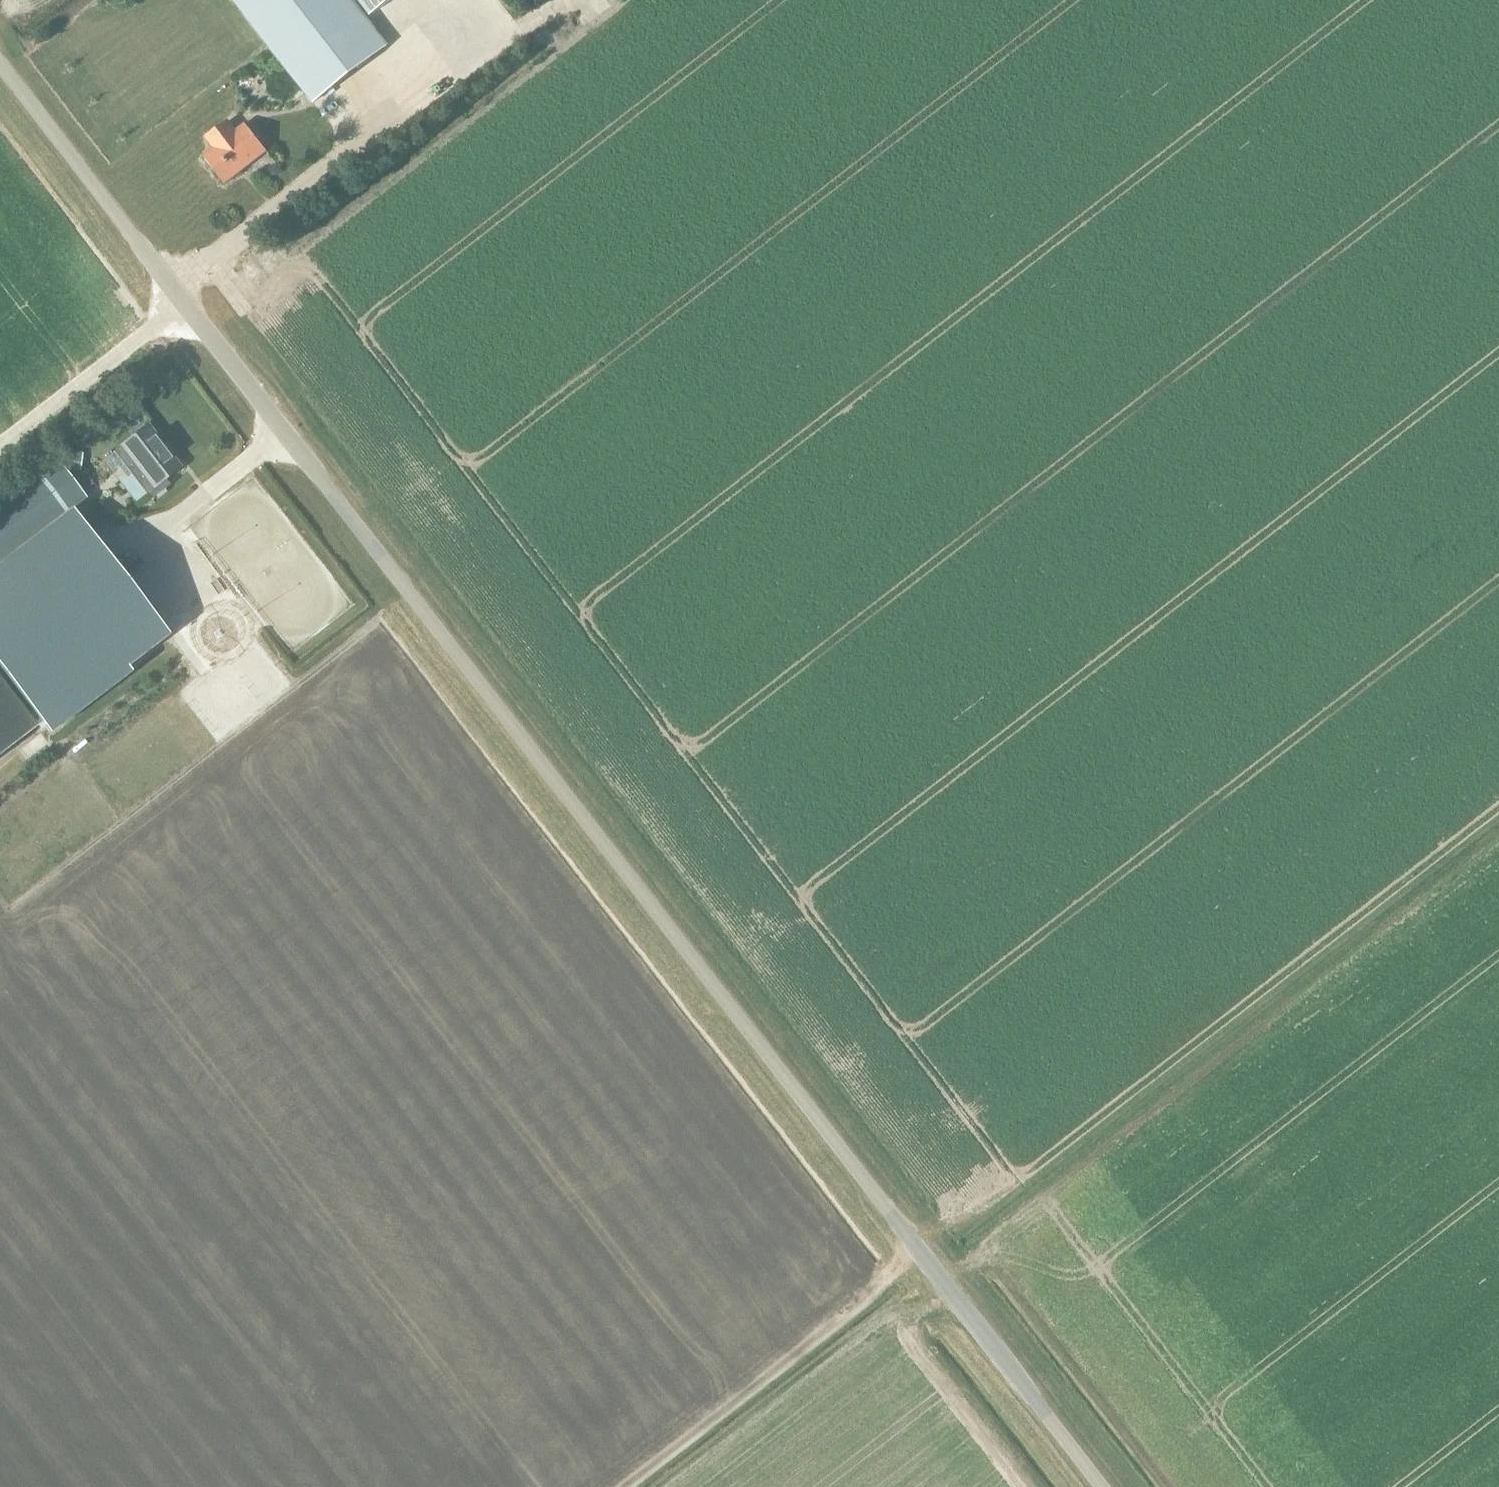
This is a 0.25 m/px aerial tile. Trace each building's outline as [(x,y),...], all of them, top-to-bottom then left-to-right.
[(275,89),(356,28),(334,0),(206,0),(275,89)] [(365,20),(391,0),(349,0),(365,20)] [(224,185),(266,152),(245,125),(235,133),(227,122),(206,138),(214,149),(203,158),(224,185)] [(148,425),(113,452),(150,501),(169,486),(164,479),(180,467),(148,425)] [(85,499),(56,461),(0,503),(0,564),(85,499)] [(0,640),(0,668),(46,728),(168,635),(108,557),(0,640)] [(220,585),(213,590),(229,616),(237,611),(220,585)] [(33,725),(0,682),(0,751),(33,725)]
